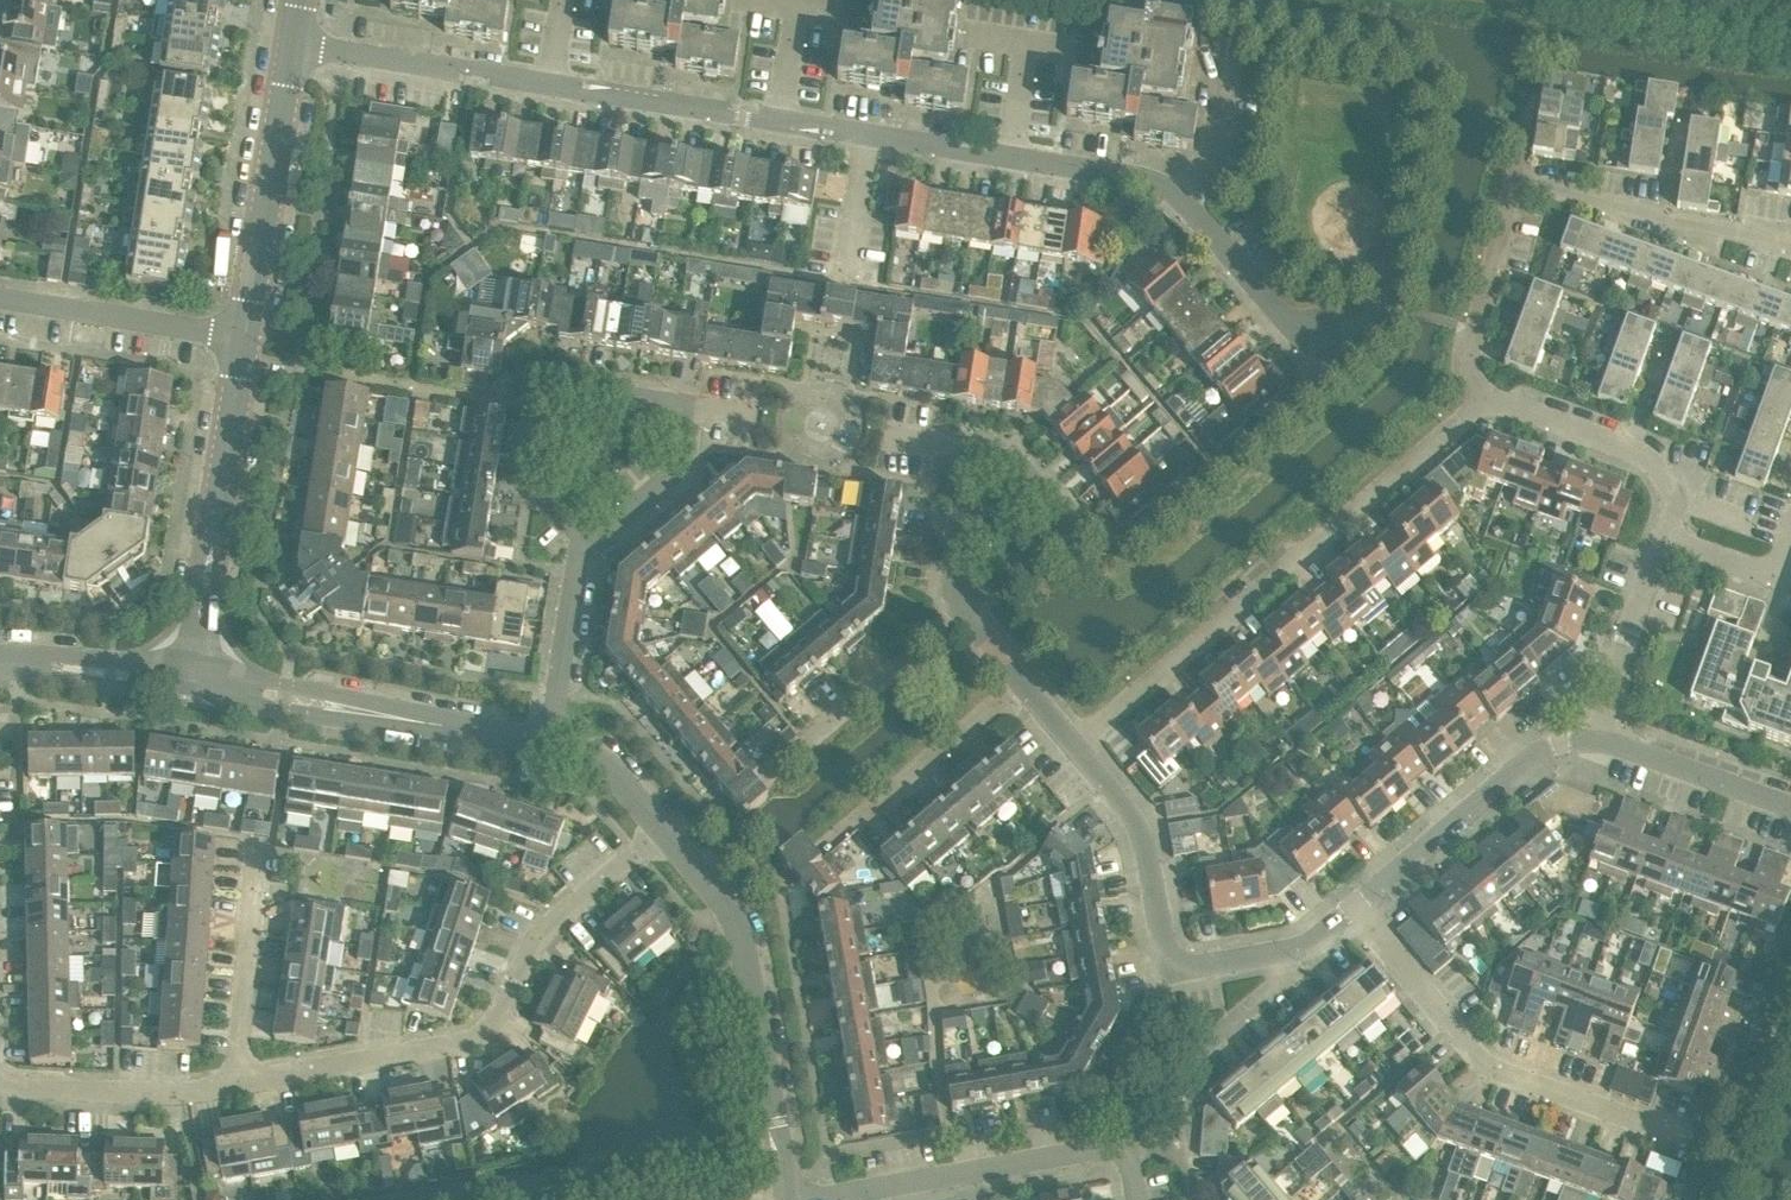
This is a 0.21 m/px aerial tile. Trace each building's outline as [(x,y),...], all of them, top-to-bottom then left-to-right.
[(49,0),(3,0),(3,2),(48,8),(49,0)] [(225,0),(158,0),(155,17),(169,19),(216,26),(218,17),(225,18),(228,0),(225,0)] [(391,10),(419,15),(447,19),(445,33),(474,38),(503,42),(509,7),(480,2),(467,0),(392,0),(391,10)] [(616,1),(618,1),(616,9),(614,9),(609,45),(666,54),(665,64),(676,66),(675,70),(734,79),(740,43),(728,42),(729,36),(718,34),(723,0),(616,0),(616,1)] [(844,37),(846,37),(845,46),(843,45),(837,81),(895,90),(893,101),(905,102),(904,106),(962,115),(968,79),(957,77),(958,72),(947,70),(957,0),(850,0),(844,37)] [(3,2),(1,17),(5,18),(3,28),(9,29),(7,42),(7,43),(42,49),(55,51),(62,11),(48,8),(3,2)] [(1155,13),(1155,9),(1127,4),(1127,6),(1126,15),(1144,18),(1143,26),(1109,21),(1108,23),(1081,19),(1073,73),(1075,73),(1073,81),(1072,81),(1066,117),(1124,126),(1122,136),(1133,138),(1133,142),(1191,151),(1197,115),(1185,113),(1186,108),(1175,106),(1189,18),(1184,18),(1155,13)] [(169,19),(155,17),(154,17),(150,42),(165,44),(220,52),(222,38),(215,37),(216,26),(169,19)] [(124,38),(127,23),(116,21),(114,36),(124,38)] [(122,53),(124,38),(114,36),(111,52),(122,53)] [(42,49),(7,43),(7,42),(0,41),(0,83),(23,87),(35,89),(42,49)] [(217,69),(220,52),(165,44),(160,71),(208,78),(210,67),(217,69)] [(155,106),(210,115),(212,100),(205,99),(207,88),(159,80),(155,106)] [(109,99),(111,84),(101,82),(98,97),(109,99)] [(23,87),(0,83),(0,124),(17,127),(23,87)] [(1673,121),(1677,91),(1636,85),(1635,94),(1646,95),(1643,114),(1643,115),(1669,119),(1669,120),(1673,121)] [(106,115),(109,99),(98,97),(96,113),(106,115)] [(1536,127),(1578,134),(1583,100),(1566,97),(1565,102),(1541,98),(1536,127)] [(207,130),(210,115),(155,106),(151,131),(198,139),(200,129),(207,130)] [(399,144),(401,127),(404,112),(404,111),(371,106),(369,121),(364,121),(359,150),(407,157),(409,145),(399,144)] [(1790,138),(1790,109),(1779,107),(1778,116),(1789,118),(1786,138),(1790,138)] [(1643,115),(1643,114),(1637,113),(1634,134),(1622,132),(1621,141),(1632,143),(1662,147),(1667,120),(1669,120),(1669,119),(1643,115)] [(497,174),(504,126),(476,121),(470,159),(486,161),(484,172),(497,174)] [(1729,145),(1728,149),(1717,147),(1720,127),(1690,122),(1685,151),(1727,157),(1745,160),(1747,148),(1729,145)] [(11,167),(26,169),(32,129),(17,127),(0,124),(0,165),(11,167)] [(452,165),(458,129),(441,126),(436,162),(452,165)] [(527,168),(533,130),(504,126),(497,174),(509,175),(511,165),(527,168)] [(1573,163),(1578,134),(1536,127),(1532,156),(1573,163)] [(554,182),(561,135),(533,130),(527,168),(543,170),(541,181),(554,182)] [(197,150),(198,139),(151,131),(147,157),(202,166),(204,151),(197,150)] [(101,149),(103,134),(93,132),(90,148),(101,149)] [(584,177),(590,139),(561,135),(554,182),(566,184),(568,174),(584,177)] [(1786,138),(1774,136),(1773,144),(1785,146),(1782,166),(1790,167),(1790,138),(1786,138)] [(610,191),(617,143),(590,139),(584,177),(599,179),(598,189),(610,191)] [(640,186),(646,148),(617,143),(610,191),(623,193),(624,183),(640,186)] [(1657,176),(1662,147),(1632,143),(1629,162),(1618,160),(1616,170),(1657,176)] [(98,164),(101,149),(90,148),(88,163),(98,164)] [(646,148),(640,186),(656,188),(654,198),(667,200),(675,152),(646,148)] [(405,170),(407,157),(359,150),(355,178),(392,184),(395,168),(405,170)] [(1726,166),(1727,157),(1685,151),(1681,179),(1711,184),(1714,164),(1726,166)] [(697,195),(703,157),(675,152),(667,200),(666,210),(678,212),(680,202),(681,192),(697,195)] [(199,181),(202,166),(147,157),(143,182),(190,190),(192,180),(199,181)] [(722,220),(732,161),(703,157),(697,195),(713,197),(711,207),(710,218),(722,220)] [(754,204),(760,166),(732,161),(722,220),(735,222),(738,201),(754,204)] [(1782,166),(1770,164),(1766,193),(1777,195),(1790,197),(1790,167),(1782,166)] [(4,205),(11,167),(0,165),(0,206),(4,207),(4,205)] [(782,208),(788,170),(760,166),(754,204),(769,206),(768,216),(781,218),(783,208),(782,208)] [(782,208),(783,208),(812,213),(816,188),(825,189),(827,177),(816,176),(817,175),(788,170),(782,208)] [(390,200),(392,184),(355,178),(350,207),(398,214),(408,215),(410,204),(390,200)] [(1708,204),(1711,184),(1681,179),(1676,208),(1718,215),(1719,205),(1708,204)] [(189,201),(190,190),(143,182),(139,208),(194,217),(196,202),(189,201)] [(92,200),(95,185),(84,184),(82,199),(92,200)] [(920,237),(926,195),(889,189),(885,213),(898,215),(895,233),(920,237)] [(944,241),(951,199),(926,195),(920,237),(944,241)] [(90,216),(92,200),(82,199),(79,214),(90,216)] [(969,245),(975,203),(951,199),(944,241),(969,245)] [(992,249),(999,206),(975,203),(969,245),(992,249)] [(4,205),(4,207),(0,206),(0,233),(2,222),(15,224),(18,208),(4,205)] [(1016,252),(1023,210),(999,206),(992,249),(1016,252)] [(396,227),(398,214),(350,207),(346,235),(383,241),(386,225),(396,227)] [(191,232),(194,217),(139,208),(135,233),(135,234),(182,241),(184,231),(191,232)] [(1040,256),(1046,214),(1023,210),(1016,252),(1040,256)] [(1064,260),(1070,218),(1046,214),(1040,256),(1064,260)] [(1102,266),(1108,224),(1070,218),(1064,260),(1102,266)] [(1584,270),(1597,232),(1570,222),(1559,251),(1553,248),(1548,262),(1558,265),(1563,252),(1577,257),(1573,267),(1571,275),(1567,274),(1562,287),(1576,292),(1584,270)] [(135,234),(135,233),(121,230),(117,256),(131,258),(131,259),(186,268),(188,252),(181,251),(182,241),(135,234)] [(644,231),(642,244),(659,247),(661,234),(644,231)] [(1614,270),(1624,242),(1597,232),(1584,270),(1594,274),(1597,264),(1614,270)] [(381,258),(383,241),(346,235),(341,263),(389,271),(389,272),(408,275),(410,262),(381,258)] [(546,238),(544,253),(554,255),(556,239),(546,238)] [(89,252),(91,242),(75,239),(74,250),(89,252)] [(1637,290),(1651,252),(1624,242),(1614,270),(1630,276),(1627,286),(1637,290)] [(584,261),(586,245),(575,243),(572,259),(584,261)] [(84,288),(89,252),(74,250),(68,286),(84,288)] [(1651,252),(1637,290),(1647,293),(1651,284),(1668,290),(1678,261),(1651,252)] [(1150,312),(1183,283),(1158,254),(1125,282),(1150,312)] [(61,285),(65,257),(51,255),(46,283),(61,285)] [(131,259),(127,286),(141,288),(140,296),(162,299),(163,291),(174,293),(176,282),(183,283),(186,268),(131,259)] [(1691,309),(1705,271),(1678,261),(1668,290),(1684,296),(1680,305),(1691,309)] [(387,284),(389,272),(389,271),(341,263),(337,292),(374,298),(377,283),(387,284)] [(725,281),(727,268),(716,266),(714,279),(725,281)] [(736,283),(738,270),(727,268),(725,281),(736,283)] [(747,285),(749,272),(738,270),(736,283),(747,285)] [(1721,309),(1731,281),(1705,271),(1691,309),(1701,313),(1704,303),(1721,309)] [(759,286),(761,273),(749,272),(747,285),(759,286)] [(770,285),(772,275),(761,273),(759,286),(770,288),(770,285)] [(565,302),(567,295),(550,292),(552,282),(538,280),(537,290),(531,328),(559,332),(560,333),(565,302)] [(936,293),(938,283),(922,281),(920,291),(936,293)] [(1744,329),(1758,291),(1731,281),(1721,309),(1738,315),(1734,325),(1744,329)] [(938,283),(936,293),(952,296),(954,286),(938,283)] [(1165,330),(1199,302),(1183,283),(1150,312),(1165,330)] [(795,320),(800,290),(770,285),(770,288),(765,316),(795,320)] [(1555,313),(1562,295),(1533,285),(1523,312),(1562,326),(1566,316),(1555,313)] [(537,290),(508,286),(504,309),(496,308),(518,338),(531,328),(537,290)] [(651,306),(654,289),(640,286),(638,302),(623,300),(622,311),(621,311),(615,349),(644,353),(651,306)] [(984,301),(986,290),(970,288),(968,299),(984,301)] [(824,325),(829,294),(800,290),(795,320),(824,325)] [(1000,304),(1002,293),(986,290),(984,301),(1000,304)] [(1775,329),(1785,300),(1758,291),(1744,329),(1754,332),(1758,322),(1775,329)] [(372,314),(374,298),(337,292),(332,320),(380,328),(382,316),(372,314)] [(850,329),(855,298),(829,294),(824,325),(850,329)] [(587,344),(594,297),(582,295),(580,304),(565,302),(560,333),(559,332),(558,340),(587,344)] [(1032,309),(1034,298),(1018,295),(1016,306),(1032,309)] [(594,297),(587,344),(615,349),(621,311),(606,309),(607,299),(594,297)] [(878,333),(883,303),(855,298),(850,329),(878,333)] [(923,313),(925,300),(913,298),(912,307),(913,307),(912,311),(923,313)] [(1048,312),(1050,301),(1034,298),(1032,309),(1048,312)] [(934,314),(936,301),(925,300),(923,313),(934,314)] [(945,316),(947,303),(936,301),(934,314),(945,316)] [(1181,348),(1215,321),(1199,302),(1165,330),(1181,348)] [(908,338),(912,311),(913,307),(912,307),(883,303),(878,333),(908,338)] [(956,318),(959,305),(947,303),(945,316),(956,318)] [(467,341),(467,342),(504,348),(518,338),(496,308),(477,305),(473,304),(467,341)] [(705,332),(706,332),(708,325),(706,324),(709,306),(697,304),(694,323),(678,320),(672,358),(701,362),(705,332)] [(959,305),(956,318),(968,320),(970,307),(959,305)] [(664,308),(651,306),(644,353),(672,358),(678,320),(662,318),(664,308)] [(993,321),(995,310),(979,307),(978,319),(993,321)] [(1008,323),(1010,312),(995,310),(993,321),(1008,323)] [(1558,336),(1562,326),(1523,312),(1514,339),(1542,349),(1548,332),(1558,336)] [(1042,329),(1044,318),(1028,315),(1026,326),(1042,329)] [(791,346),(795,320),(765,316),(761,341),(791,346)] [(1058,331),(1059,320),(1044,318),(1042,329),(1058,331)] [(1645,356),(1655,328),(1626,318),(1620,336),(1610,332),(1606,342),(1645,356)] [(332,320),(328,350),(365,356),(375,357),(378,341),(380,328),(332,320)] [(1197,367),(1231,339),(1215,321),(1181,348),(1197,367)] [(733,337),(706,332),(705,332),(701,362),(729,367),(733,337)] [(904,363),(908,338),(878,333),(874,359),(904,363)] [(1123,357),(1132,349),(1121,336),(1112,343),(1123,357)] [(757,371),(761,341),(733,337),(729,367),(757,371)] [(467,341),(457,340),(449,338),(447,352),(465,355),(462,371),(499,377),(504,348),(467,342),(467,341)] [(1704,367),(1710,348),(1682,338),(1672,366),(1710,380),(1714,370),(1704,367)] [(1213,385),(1247,358),(1231,339),(1197,367),(1213,385)] [(1536,367),(1542,349),(1514,339),(1504,367),(1542,381),(1546,371),(1536,367)] [(786,376),(791,346),(761,341),(757,371),(786,376)] [(1635,383),(1645,356),(1606,342),(1603,352),(1613,356),(1607,373),(1635,383)] [(1262,376),(1247,358),(1213,385),(1228,403),(1228,404),(1236,398),(1262,376)] [(899,393),(904,363),(874,359),(869,389),(899,393)] [(979,406),(986,364),(961,360),(959,372),(955,402),(979,406)] [(1143,380),(1152,372),(1142,361),(1134,369),(1143,380)] [(927,398),(932,368),(904,363),(899,393),(927,398)] [(1004,410),(1011,368),(986,364),(979,406),(1004,410)] [(1706,390),(1710,380),(1672,366),(1662,393),(1691,403),(1697,386),(1706,390)] [(125,402),(169,409),(173,384),(141,379),(142,370),(121,367),(119,379),(128,380),(125,402)] [(1252,419),(1289,387),(1272,367),(1262,376),(1236,398),(1252,419)] [(955,402),(959,372),(932,368),(927,398),(955,402)] [(1029,414),(1034,383),(1035,371),(1011,368),(1004,410),(1029,414)] [(1764,368),(1760,378),(1770,382),(1763,399),(1790,409),(1790,378),(1764,368)] [(11,372),(0,371),(0,414),(4,415),(11,372)] [(35,419),(42,377),(11,372),(4,415),(35,419)] [(1154,393),(1163,386),(1152,372),(1143,380),(1154,393)] [(1130,391),(1138,384),(1128,373),(1120,380),(1130,391)] [(1625,411),(1635,383),(1607,373),(1600,390),(1590,387),(1587,397),(1625,411)] [(58,423),(65,381),(42,377),(35,419),(58,423)] [(1074,407),(1074,406),(1058,387),(1034,383),(1029,414),(1041,416),(1051,427),(1074,407)] [(1149,397),(1138,384),(1130,391),(1141,404),(1149,397)] [(91,397),(93,388),(78,386),(76,395),(91,397)] [(365,423),(369,397),(327,390),(325,403),(319,402),(317,415),(365,423)] [(1684,421),(1691,403),(1662,393),(1652,421),(1690,435),(1694,424),(1684,421)] [(90,404),(91,397),(76,395),(75,401),(90,404)] [(1174,417),(1183,410),(1174,398),(1165,406),(1174,417)] [(1216,450),(1252,419),(1236,398),(1228,404),(1228,403),(1198,429),(1216,450)] [(1067,446),(1099,418),(1083,399),(1074,406),(1074,407),(1051,427),(1067,446)] [(1790,412),(1790,409),(1763,399),(1757,416),(1748,412),(1744,422),(1782,436),(1790,412)] [(407,415),(409,403),(399,401),(397,413),(407,415)] [(165,433),(169,409),(125,402),(122,424),(121,426),(165,433)] [(427,428),(430,405),(416,403),(413,426),(427,428)] [(1099,418),(1067,446),(1082,464),(1115,436),(1124,428),(1109,410),(1099,418)] [(1161,428),(1169,421),(1160,410),(1151,417),(1161,428)] [(1186,430),(1194,423),(1183,410),(1174,417),(1186,430)] [(503,434),(506,417),(465,411),(461,435),(470,437),(470,441),(507,447),(509,435),(503,434)] [(361,448),(365,423),(317,415),(315,429),(321,430),(319,441),(361,448)] [(1173,442),(1181,435),(1169,421),(1161,428),(1173,442)] [(1773,463),(1782,436),(1744,422),(1740,433),(1750,436),(1744,453),(1773,463)] [(121,426),(122,424),(112,423),(108,448),(161,457),(165,433),(121,426)] [(60,447),(62,435),(51,433),(49,446),(60,447)] [(68,442),(84,445),(85,436),(70,433),(68,442)] [(1098,483),(1130,455),(1115,436),(1082,464),(1098,483)] [(1502,487),(1517,448),(1490,438),(1486,448),(1470,443),(1439,469),(1461,495),(1467,489),(1483,495),(1488,481),(1502,487)] [(357,474),(361,448),(319,441),(317,453),(311,452),(309,466),(357,474)] [(401,454),(403,443),(392,441),(390,453),(401,454)] [(505,459),(507,447),(470,441),(469,446),(459,445),(455,468),(497,475),(499,458),(505,459)] [(83,452),(84,445),(68,442),(67,449),(83,452)] [(58,460),(60,447),(49,446),(47,458),(58,460)] [(1114,501),(1140,479),(1146,473),(1145,473),(1155,464),(1140,446),(1130,455),(1098,483),(1113,501),(1114,501)] [(1140,479),(1157,499),(1194,468),(1176,447),(1155,464),(1145,473),(1146,473),(1140,479)] [(158,481),(161,457),(108,448),(104,473),(114,475),(114,474),(158,481)] [(1539,467),(1543,457),(1517,448),(1502,487),(1517,492),(1512,506),(1536,514),(1552,472),(1539,467)] [(399,466),(401,454),(390,453),(389,464),(399,466)] [(1763,491),(1773,463),(1744,453),(1738,470),(1728,466),(1724,477),(1763,491)] [(56,472),(58,460),(47,458),(45,471),(56,472)] [(419,490),(423,463),(408,460),(404,488),(419,490)] [(79,476),(80,469),(65,466),(63,474),(79,476)] [(353,499),(357,474),(309,466),(307,479),(313,480),(311,492),(353,499)] [(784,505),(788,474),(789,468),(777,466),(776,473),(746,468),(755,500),(784,505)] [(1580,515),(1595,476),(1568,466),(1564,476),(1552,472),(1536,514),(1560,523),(1565,509),(1580,515)] [(494,491),(497,475),(455,468),(451,496),(498,504),(500,492),(494,491)] [(733,519),(734,518),(755,500),(746,468),(723,488),(719,483),(710,491),(714,496),(733,519)] [(1447,506),(1461,495),(1439,469),(1418,486),(1424,494),(1410,506),(1437,538),(1458,520),(1447,506)] [(154,504),(158,481),(114,474),(114,475),(104,473),(100,496),(110,497),(154,504)] [(788,474),(784,505),(812,509),(817,479),(788,474)] [(1617,495),(1620,485),(1595,476),(1580,515),(1595,520),(1590,533),(1615,542),(1630,500),(1617,495)] [(1121,530),(1157,499),(1140,479),(1114,501),(1113,501),(1103,509),(1121,530)] [(27,500),(29,485),(22,484),(19,499),(27,500)] [(29,485),(27,500),(35,501),(38,486),(29,485)] [(69,503),(76,498),(67,486),(60,490),(69,503)] [(899,510),(902,492),(860,486),(856,511),(866,512),(865,516),(903,522),(904,510),(899,510)] [(393,505),(395,493),(385,491),(383,504),(393,505)] [(349,524),(353,499),(311,492),(309,504),(303,503),(301,517),(349,524)] [(58,510),(65,506),(56,494),(50,498),(58,510)] [(496,516),(498,504),(451,496),(446,524),(488,531),(490,515),(496,516)] [(733,519),(714,496),(701,506),(697,502),(689,509),(713,538),(717,535),(723,542),(742,527),(734,518),(733,519)] [(151,528),(154,504),(110,497),(107,521),(151,528)] [(391,517),(393,505),(383,504),(381,515),(391,517)] [(1425,548),(1437,538),(1410,506),(1388,524),(1395,532),(1385,541),(1414,575),(1434,558),(1425,548)] [(713,538),(689,509),(680,516),(684,521),(671,532),(698,564),(716,548),(710,541),(713,538)] [(901,534),(903,522),(865,516),(865,521),(855,519),(851,543),(892,550),(895,533),(901,534)] [(345,549),(349,524),(301,517),(299,530),(305,531),(303,543),(345,549)] [(151,528),(107,521),(105,521),(104,527),(91,537),(134,596),(153,582),(149,576),(143,581),(130,564),(147,552),(151,528)] [(23,527),(0,523),(0,580),(14,582),(21,539),(23,527)] [(485,548),(488,531),(446,524),(443,548),(452,550),(452,555),(489,561),(491,549),(485,548)] [(387,540),(389,530),(377,528),(375,539),(387,540)] [(680,579),(698,564),(671,532),(657,543),(654,538),(645,546),(668,573),(672,570),(680,579)] [(121,606),(134,596),(91,537),(78,546),(72,545),(71,547),(64,590),(88,594),(104,583),(121,606)] [(46,543),(21,539),(14,582),(40,586),(46,543)] [(1394,592),(1414,575),(1385,541),(1375,550),(1368,541),(1346,559),(1373,591),(1385,581),(1394,592)] [(64,590),(71,547),(46,543),(40,586),(64,590)] [(343,559),(345,549),(303,543),(303,544),(297,543),(292,571),(303,586),(289,596),(284,589),(279,593),(293,613),(351,571),(343,559)] [(890,566),(892,550),(851,543),(847,567),(859,569),(858,573),(894,579),(895,567),(890,566)] [(768,561),(778,553),(770,544),(760,551),(768,561)] [(646,592),(668,573),(645,546),(636,553),(640,557),(619,575),(646,592)] [(399,566),(400,554),(390,552),(388,564),(399,566)] [(776,570),(785,562),(778,553),(768,561),(776,570)] [(423,568),(425,557),(414,555),(412,567),(423,568)] [(435,570),(437,559),(425,557),(423,568),(435,570)] [(1332,585),(1322,594),(1351,628),(1370,611),(1382,602),(1373,591),(1346,559),(1325,577),(1332,585)] [(474,576),(476,566),(465,564),(463,574),(474,576)] [(813,579),(815,566),(803,564),(801,577),(813,579)] [(1544,609),(1583,623),(1593,597),(1582,593),(1587,579),(1545,564),(1536,589),(1549,594),(1544,609)] [(486,578),(488,568),(476,566),(474,576),(486,578)] [(825,580),(827,568),(815,566),(813,579),(825,580)] [(369,584),(359,582),(351,571),(293,613),(299,621),(304,618),(307,623),(322,612),(332,627),(360,631),(361,625),(362,626),(369,584)] [(892,590),(894,579),(858,573),(854,601),(882,618),(886,589),(892,590)] [(642,620),(646,592),(619,575),(614,603),(609,602),(607,614),(642,620)] [(1466,602),(1480,590),(1469,577),(1455,588),(1466,602)] [(538,602),(540,587),(511,583),(510,589),(497,587),(495,604),(493,616),(524,621),(528,600),(538,602)] [(387,635),(394,588),(369,584),(362,626),(374,628),(373,633),(387,635)] [(413,634),(420,592),(394,588),(387,635),(400,638),(401,632),(413,634)] [(1761,606),(1716,590),(1709,612),(1738,622),(1731,639),(1714,632),(1689,700),(1725,713),(1721,723),(1790,748),(1790,676),(1790,679),(1768,671),(1766,676),(1743,668),(1764,610),(1763,608),(1761,606)] [(437,644),(445,596),(420,592),(413,634),(425,636),(424,641),(437,644)] [(1331,645),(1351,628),(1322,594),(1312,603),(1305,594),(1283,612),(1310,644),(1322,634),(1331,645)] [(464,642),(470,600),(445,596),(437,644),(452,646),(452,640),(464,642)] [(495,604),(470,600),(464,642),(475,644),(474,649),(490,652),(491,646),(489,646),(493,616),(495,604)] [(861,635),(882,618),(854,601),(832,619),(856,647),(865,639),(861,635)] [(1574,649),(1583,623),(1544,609),(1539,623),(1525,619),(1522,627),(1512,636),(1541,670),(1560,653),(1563,645),(1574,649)] [(1299,654),(1310,644),(1283,612),(1262,630),(1269,638),(1258,647),(1287,681),(1307,664),(1299,654)] [(693,628),(695,615),(683,613),(681,626),(693,628)] [(832,619),(828,622),(821,613),(803,628),(830,661),(843,650),(847,654),(856,647),(832,619)] [(638,647),(642,620),(607,614),(605,625),(611,626),(606,656),(638,647)] [(705,629),(707,617),(695,615),(693,628),(705,629)] [(521,642),(524,621),(493,616),(489,646),(491,646),(501,648),(500,653),(529,658),(531,644),(521,642)] [(691,640),(693,628),(681,626),(679,638),(691,640)] [(703,642),(705,629),(693,628),(691,640),(703,642)] [(817,672),(830,661),(803,628),(784,644),(791,652),(787,655),(812,684),(821,676),(817,672)] [(1439,650),(1435,646),(1447,636),(1443,630),(1417,652),(1425,661),(1439,650)] [(1530,678),(1541,670),(1512,636),(1492,652),(1501,663),(1489,673),(1516,705),(1538,687),(1530,678)] [(628,692),(656,669),(638,647),(606,656),(626,679),(621,683),(628,692)] [(1268,698),(1287,681),(1258,647),(1248,656),(1241,648),(1220,665),(1247,697),(1259,688),(1268,698)] [(777,650),(760,665),(786,697),(799,687),(803,691),(812,684),(787,655),(784,658),(777,650)] [(1417,652),(1385,679),(1394,689),(1401,683),(1397,677),(1409,667),(1413,672),(1425,661),(1417,652)] [(652,710),(683,683),(668,665),(659,672),(656,669),(628,692),(636,701),(641,697),(652,710)] [(1235,708),(1247,697),(1220,665),(1198,684),(1205,692),(1195,700),(1224,734),(1244,718),(1235,708)] [(1516,705),(1489,673),(1478,683),(1469,672),(1449,689),(1477,723),(1488,714),(1495,723),(1516,705)] [(665,736),(694,711),(691,708),(699,701),(683,683),(652,710),(663,723),(658,727),(665,736)] [(1477,723),(1449,689),(1429,705),(1429,706),(1425,705),(1416,713),(1427,726),(1426,726),(1453,758),(1474,740),(1467,731),(1477,723)] [(1204,751),(1224,734),(1195,700),(1184,710),(1177,701),(1156,719),(1183,751),(1195,741),(1204,751)] [(688,753),(720,727),(705,709),(697,715),(694,711),(665,736),(672,744),(677,740),(688,753)] [(1427,726),(1416,713),(1414,711),(1410,714),(1396,712),(1394,726),(1381,736),(1386,742),(1414,776),(1425,767),(1432,776),(1453,758),(1426,726),(1427,726)] [(1171,761),(1183,751),(1156,719),(1135,737),(1149,753),(1136,764),(1158,790),(1180,771),(1171,761)] [(702,779),(731,755),(728,751),(735,745),(720,727),(688,753),(699,766),(694,770),(702,779)] [(56,779),(82,779),(82,739),(56,740),(56,779)] [(82,779),(108,779),(107,739),(82,739),(82,779)] [(108,779),(135,779),(135,739),(107,739),(108,779)] [(29,780),(56,779),(56,740),(29,740),(29,780)] [(171,786),(178,746),(151,742),(145,781),(171,786)] [(1404,785),(1414,776),(1386,742),(1365,759),(1374,770),(1363,780),(1390,811),(1411,793),(1404,785)] [(196,790),(203,750),(178,746),(171,786),(196,790)] [(985,761),(1009,790),(1013,787),(1019,795),(1039,779),(1011,747),(998,758),(994,754),(985,761)] [(222,794),(228,754),(203,750),(196,790),(195,798),(221,802),(222,794)] [(751,781),(749,778),(757,771),(742,752),(734,759),(731,755),(702,779),(710,788),(715,784),(728,800),(744,820),(767,800),(751,781)] [(247,798),(254,758),(228,754),(222,794),(247,798)] [(254,758),(247,798),(273,802),(279,762),(254,758)] [(1006,793),(1009,790),(985,761),(976,769),(980,773),(967,784),(994,817),(1013,801),(1006,793)] [(314,808),(320,768),(293,764),(285,816),(312,820),(314,808)] [(339,812),(346,773),(320,768),(314,808),(339,812)] [(365,816),(371,777),(346,773),(339,812),(337,821),(363,826),(364,816),(365,816)] [(390,820),(396,780),(371,777),(365,816),(390,820)] [(1390,811),(1363,780),(1351,790),(1342,779),(1322,796),(1351,830),(1361,821),(1369,829),(1390,811)] [(414,834),(421,784),(396,780),(390,820),(388,830),(414,834)] [(421,784),(414,834),(440,838),(448,789),(421,784)] [(976,832),(994,817),(967,784),(954,795),(950,790),(941,798),(966,827),(967,826),(969,824),(976,832)] [(1559,816),(1567,791),(1554,786),(1534,803),(1551,822),(1559,816)] [(474,847),(490,800),(465,791),(449,839),(474,847)] [(1572,820),(1581,795),(1567,791),(1559,816),(1559,815),(1572,820)] [(1585,825),(1594,800),(1581,795),(1572,820),(1585,825)] [(1341,838),(1351,830),(1322,796),(1302,813),(1311,823),(1300,833),(1326,865),(1348,846),(1341,838)] [(974,834),(967,826),(966,827),(941,798),(932,806),(936,810),(923,821),(951,853),(974,834)] [(1166,821),(1199,814),(1196,799),(1163,805),(1166,821)] [(502,846),(514,808),(490,800),(474,847),(499,855),(502,846)] [(1609,879),(1637,805),(1623,801),(1612,832),(1601,828),(1588,864),(1599,867),(1596,875),(1609,879)] [(1540,832),(1551,822),(1534,803),(1511,821),(1522,834),(1514,841),(1539,870),(1547,863),(1552,869),(1563,859),(1540,832)] [(96,818),(108,817),(108,804),(95,805),(96,818)] [(108,817),(121,817),(121,804),(108,804),(108,817)] [(44,819),(57,818),(56,805),(44,805),(44,819)] [(57,818),(70,818),(69,805),(56,805),(57,818)] [(1635,881),(1649,845),(1639,841),(1650,810),(1637,805),(1609,879),(1623,884),(1626,877),(1635,881)] [(165,822),(167,809),(155,807),(153,821),(165,822)] [(526,854),(538,816),(514,808),(502,846),(526,854)] [(178,824),(180,811),(167,809),(165,822),(178,824)] [(216,831),(218,817),(205,815),(203,829),(216,831)] [(526,854),(522,867),(545,875),(549,862),(552,863),(557,846),(561,834),(564,825),(538,816),(526,854)] [(229,832),(231,819),(218,817),(216,831),(229,832)] [(1656,896),(1683,822),(1670,817),(1659,848),(1649,845),(1635,881),(1645,884),(1643,891),(1656,896)] [(254,836),(256,823),(243,821),(241,834),(254,836)] [(933,868),(951,853),(923,821),(910,832),(906,827),(898,835),(922,864),(926,860),(933,868)] [(1170,843),(1194,838),(1202,837),(1200,822),(1167,828),(1170,843)] [(1682,897),(1695,861),(1685,858),(1696,827),(1683,822),(1656,896),(1669,901),(1672,894),(1682,897)] [(105,824),(105,828),(105,841),(118,841),(118,828),(118,825),(105,824)] [(1068,839),(1072,835),(1062,827),(1039,855),(1062,874),(1090,858),(1068,839)] [(67,857),(79,856),(78,829),(26,830),(27,857),(67,855),(67,857)] [(1326,865),(1300,833),(1288,843),(1279,833),(1260,849),(1287,883),(1298,874),(1305,883),(1326,865)] [(561,834),(557,846),(568,849),(572,838),(561,834)] [(1701,916),(1703,913),(1730,839),(1716,834),(1705,865),(1695,861),(1682,897),(1692,901),(1689,908),(1699,912),(1698,915),(1701,916)] [(919,867),(922,864),(898,835),(889,842),(893,847),(879,858),(906,891),(925,875),(919,867)] [(1514,841),(1506,847),(1496,835),(1484,844),(1525,891),(1536,882),(1531,876),(1539,870),(1514,841)] [(307,853),(309,840),(296,838),(294,851),(307,853)] [(1173,859),(1197,855),(1194,838),(1170,843),(1173,859)] [(214,868),(216,842),(176,839),(174,865),(214,868)] [(1728,914),(1741,878),(1732,875),(1743,844),(1730,839),(1703,913),(1716,918),(1718,910),(1728,914)] [(319,854),(321,842),(309,840),(307,853),(319,854)] [(821,863),(817,859),(802,841),(779,860),(795,879),(809,896),(804,900),(811,908),(840,885),(841,884),(838,881),(845,874),(830,855),(821,863)] [(1514,901),(1525,891),(1484,844),(1474,853),(1484,866),(1476,872),(1501,902),(1509,895),(1514,901)] [(358,860),(360,848),(347,846),(345,858),(358,860)] [(371,862),(373,850),(360,848),(358,860),(371,862)] [(1275,894),(1287,883),(1260,849),(1256,852),(1245,854),(1248,868),(1233,870),(1240,911),(1267,907),(1265,896),(1275,894)] [(137,864),(137,850),(124,850),(124,863),(137,864)] [(1749,930),(1776,856),(1762,851),(1751,882),(1741,878),(1728,914),(1738,918),(1736,925),(1749,930)] [(408,869),(410,856),(398,854),(396,867),(408,869)] [(67,881),(67,857),(67,855),(27,857),(27,883),(67,881)] [(421,871),(424,858),(410,856),(408,869),(421,871)] [(1776,856),(1749,930),(1762,934),(1765,927),(1776,931),(1789,895),(1778,891),(1789,860),(1776,856)] [(1101,883),(1095,885),(1090,858),(1062,874),(1067,901),(1097,896),(1103,895),(1101,883)] [(1240,911),(1233,870),(1217,873),(1215,859),(1198,862),(1200,877),(1205,877),(1212,916),(1240,911)] [(464,877),(468,865),(456,861),(452,873),(464,877)] [(137,876),(137,864),(124,863),(124,876),(137,876)] [(212,894),(214,868),(174,865),(172,891),(212,894)] [(477,881),(480,869),(468,865),(464,877),(477,881)] [(1476,872),(1468,879),(1458,866),(1447,876),(1487,923),(1498,914),(1493,908),(1501,902),(1476,872)] [(117,881),(117,869),(104,868),(104,881),(117,881)] [(1476,932),(1487,923),(1447,876),(1436,885),(1447,897),(1439,904),(1463,933),(1471,927),(1476,932)] [(513,893),(517,881),(505,877),(501,889),(513,893)] [(999,881),(1001,893),(1013,891),(1011,879),(999,881)] [(28,908),(68,907),(67,881),(27,883),(28,908)] [(117,894),(117,881),(104,881),(104,894),(117,894)] [(525,898),(530,885),(517,881),(513,893),(525,898)] [(481,923),(490,898),(443,882),(434,908),(435,909),(443,911),(444,910),(481,923)] [(864,932),(859,908),(850,910),(849,906),(847,906),(844,890),(840,885),(811,908),(814,924),(819,923),(822,939),(864,932)] [(400,902),(402,890),(389,888),(387,901),(400,902)] [(210,920),(212,894),(172,891),(170,917),(210,920)] [(1016,903),(1013,891),(1001,893),(1003,905),(1016,903)] [(957,903),(951,896),(948,892),(926,910),(935,921),(957,903)] [(1105,911),(1100,912),(1097,896),(1067,901),(1055,903),(1060,927),(1069,925),(1070,929),(1107,922),(1105,911)] [(662,901),(651,911),(640,897),(619,915),(649,951),(669,934),(673,938),(685,928),(662,901)] [(1439,904),(1431,911),(1420,898),(1409,908),(1416,916),(1425,927),(1434,938),(1443,949),(1449,955),(1460,946),(1455,940),(1463,933),(1439,904)] [(137,915),(137,902),(124,901),(123,915),(137,915)] [(295,910),(291,938),(330,944),(331,943),(340,944),(346,907),(307,901),(305,912),(295,910)] [(397,915),(400,902),(387,901),(385,913),(397,915)] [(28,934),(68,933),(68,907),(28,908),(28,934)] [(473,947),(481,923),(444,910),(443,911),(435,909),(427,932),(473,947)] [(136,927),(137,915),(123,915),(123,927),(136,927)] [(628,968),(649,951),(619,915),(597,933),(608,946),(597,955),(620,983),(632,973),(628,968)] [(156,916),(154,942),(168,943),(168,942),(208,945),(210,920),(170,917),(156,916)] [(1405,944),(1425,927),(1416,916),(1395,933),(1405,944)] [(116,932),(116,920),(103,920),(103,932),(116,932)] [(1104,935),(1109,934),(1107,922),(1070,929),(1071,934),(1061,936),(1065,959),(1107,951),(1104,935)] [(1414,955),(1434,938),(1425,927),(1405,944),(1414,955)] [(116,946),(116,932),(103,932),(103,945),(116,946)] [(465,971),(473,947),(427,932),(419,956),(465,971)] [(858,957),(868,955),(864,932),(822,939),(825,955),(819,956),(821,968),(859,961),(858,957)] [(29,960),(69,959),(68,933),(28,934),(29,960)] [(372,950),(374,938),(362,936),(360,948),(372,950)] [(326,968),(330,944),(291,938),(287,962),(326,968)] [(392,952),(394,941),(381,938),(379,951),(392,952)] [(1423,965),(1443,949),(1434,938),(1414,955),(1423,965)] [(206,971),(208,945),(168,942),(168,943),(166,968),(206,971)] [(370,963),(372,950),(360,948),(358,961),(370,963)] [(1453,960),(1449,955),(1443,949),(1423,965),(1433,977),(1453,960)] [(390,966),(392,952),(379,951),(377,964),(390,966)] [(922,980),(920,969),(918,951),(904,954),(909,982),(922,980)] [(1115,967),(1110,968),(1107,951),(1065,959),(1069,982),(1081,980),(1082,985),(1117,979),(1115,967)] [(136,966),(136,953),(123,953),(123,966),(136,966)] [(1519,1032),(1546,959),(1532,954),(1530,961),(1519,957),(1506,993),(1517,997),(1506,1028),(1519,1032)] [(457,996),(465,971),(419,956),(418,962),(420,967),(425,967),(420,983),(419,983),(457,996)] [(29,986),(70,985),(69,959),(29,960),(29,986)] [(1554,1010),(1567,974),(1557,971),(1559,964),(1546,959),(1519,1032),(1533,1037),(1544,1006),(1554,1010)] [(869,964),(860,966),(859,961),(821,968),(824,980),(829,979),(832,995),(874,988),(869,964)] [(336,970),(326,968),(287,962),(283,988),(322,994),(332,996),(336,970)] [(1688,976),(1684,986),(1691,989),(1727,1002),(1730,992),(1746,997),(1751,984),(1692,963),(1688,976)] [(1373,1014),(1374,1014),(1394,997),(1367,965),(1358,973),(1354,968),(1343,978),(1373,1014)] [(136,978),(136,966),(123,966),(123,978),(136,978)] [(1030,966),(1016,969),(1020,985),(1033,982),(1030,966)] [(159,967),(157,994),(164,994),(204,996),(206,971),(166,968),(159,967)] [(603,998),(610,983),(576,967),(570,979),(557,973),(544,998),(586,1019),(598,995),(603,998)] [(1566,1049),(1592,975),(1579,971),(1576,978),(1567,974),(1554,1010),(1564,1013),(1552,1044),(1566,1049)] [(115,985),(116,973),(102,972),(102,985),(115,985)] [(1600,1027),(1613,991),(1604,987),(1606,980),(1592,975),(1566,1049),(1579,1054),(1590,1023),(1600,1027)] [(1380,1022),(1374,1014),(1373,1014),(1343,978),(1331,988),(1334,992),(1327,998),(1354,1030),(1354,1031),(1361,1039),(1380,1022)] [(1114,991),(1119,990),(1117,979),(1082,985),(1087,1013),(1118,1018),(1114,991)] [(419,983),(420,983),(410,980),(402,1006),(449,1021),(457,996),(419,983)] [(922,980),(911,982),(911,985),(914,1002),(915,1005),(926,1003),(926,1000),(923,983),(922,980)] [(79,985),(70,985),(29,986),(30,1012),(70,1010),(70,1012),(80,1012),(79,985)] [(115,998),(115,985),(102,985),(102,998),(115,998)] [(364,1001),(366,989),(353,987),(351,999),(364,1001)] [(1613,1066),(1640,992),(1625,987),(1623,994),(1613,991),(1600,1027),(1610,1030),(1599,1061),(1613,1066)] [(318,1019),(322,994),(283,988),(279,1013),(318,1019)] [(868,1012),(878,1011),(874,988),(832,995),(835,1011),(829,1012),(832,1024),(869,1017),(868,1012)] [(1656,1003),(1659,993),(1646,988),(1643,998),(1656,1003)] [(1723,1012),(1727,1002),(1691,989),(1687,999),(1680,997),(1675,1010),(1734,1031),(1739,1017),(1723,1012)] [(1032,1009),(1038,999),(1027,993),(1021,1003),(1032,1009)] [(203,1022),(204,996),(164,994),(163,1019),(203,1022)] [(383,1009),(385,996),(372,994),(370,1007),(383,1009)] [(574,1044),(586,1019),(544,998),(532,1024),(547,1031),(541,1044),(573,1060),(580,1046),(574,1044)] [(1334,1047),(1354,1031),(1354,1030),(1327,998),(1318,1005),(1315,1001),(1303,1011),(1334,1047)] [(362,1013),(364,1001),(351,999),(349,1011),(362,1013)] [(1042,1015),(1048,1005),(1038,999),(1032,1009),(1042,1015)] [(1026,1020),(1032,1009),(1021,1003),(1015,1014),(1026,1020)] [(135,1018),(135,1005),(122,1005),(122,1018),(135,1018)] [(1036,1026),(1042,1015),(1032,1009),(1026,1020),(1036,1026)] [(71,1036),(70,1012),(70,1010),(30,1012),(31,1038),(71,1036)] [(1729,1044),(1734,1031),(1675,1010),(1671,1023),(1678,1025),(1674,1036),(1710,1048),(1714,1038),(1729,1044)] [(1314,1064),(1315,1063),(1334,1047),(1303,1011),(1292,1020),(1295,1024),(1287,1032),(1314,1064)] [(314,1046),(318,1019),(279,1013),(275,1040),(314,1046)] [(1104,1042),(1118,1018),(1087,1013),(1073,1037),(1104,1055),(1110,1045),(1104,1042)] [(879,1020),(870,1022),(869,1017),(832,1024),(834,1036),(840,1035),(842,1051),(884,1043),(879,1020)] [(135,1030),(135,1018),(122,1018),(122,1030),(135,1030)] [(201,1049),(203,1022),(163,1019),(161,1046),(201,1049)] [(115,1036),(115,1024),(102,1024),(102,1036),(115,1036)] [(358,1039),(360,1026),(347,1024),(346,1037),(358,1039)] [(1324,1074),(1315,1063),(1314,1064),(1287,1032),(1279,1038),(1276,1034),(1264,1044),(1295,1080),(1304,1091),(1324,1074)] [(71,1036),(31,1038),(31,1064),(71,1063),(71,1036)] [(115,1049),(115,1036),(102,1036),(102,1049),(115,1049)] [(1706,1058),(1710,1048),(1674,1036),(1670,1046),(1664,1043),(1659,1056),(1717,1077),(1722,1064),(1706,1058)] [(1098,1065),(1104,1055),(1073,1037),(1058,1061),(1077,1088),(1093,1062),(1098,1065)] [(1411,1058),(1423,1048),(1416,1040),(1404,1050),(1411,1058)] [(878,1068),(888,1067),(884,1043),(842,1051),(845,1067),(839,1068),(842,1080),(879,1073),(878,1068)] [(1275,1096),(1295,1080),(1264,1044),(1252,1053),(1256,1057),(1248,1064),(1275,1096)] [(539,1056),(528,1064),(518,1049),(494,1065),(520,1105),(520,1104),(534,1095),(538,1100),(559,1086),(539,1056)] [(1399,1068),(1411,1058),(1404,1050),(1392,1060),(1399,1068)] [(1031,1066),(1026,1067),(1024,1055),(1001,1059),(1008,1100),(1024,1097),(1026,1103),(1037,1101),(1031,1066)] [(1654,1069),(1650,1080),(1658,1083),(1693,1095),(1697,1085),(1713,1090),(1717,1077),(1659,1056),(1654,1069)] [(991,1103),(1008,1100),(1001,1059),(977,1063),(979,1073),(974,1074),(981,1111),(992,1109),(991,1103)] [(1047,1093),(1077,1088),(1058,1061),(1031,1066),(1037,1101),(1048,1099),(1047,1093)] [(1284,1107),(1275,1096),(1248,1064),(1240,1071),(1236,1067),(1224,1077),(1255,1113),(1264,1124),(1284,1107)] [(525,1111),(520,1104),(520,1105),(494,1065),(471,1081),(480,1095),(469,1102),(468,1100),(467,1101),(468,1103),(461,1107),(460,1102),(468,1145),(500,1125),(502,1129),(507,1130),(512,1129),(520,1124),(522,1120),(524,1115),(525,1112),(525,1111)] [(974,1074),(970,1075),(968,1065),(944,1069),(951,1110),(969,1107),(970,1113),(981,1111),(974,1074)] [(1394,1133),(1443,1090),(1424,1068),(1395,1093),(1405,1105),(1385,1122),(1394,1133)] [(1622,1097),(1630,1073),(1617,1068),(1608,1092),(1622,1097)] [(894,1100),(890,1076),(880,1078),(879,1073),(842,1080),(844,1091),(850,1090),(852,1107),(894,1100)] [(1371,1091),(1383,1081),(1377,1073),(1365,1083),(1371,1091)] [(1635,1102),(1644,1078),(1630,1073),(1622,1097),(1635,1102)] [(1235,1130),(1255,1113),(1224,1077),(1209,1089),(1213,1093),(1208,1098),(1212,1102),(1203,1109),(1202,1129),(1228,1131),(1228,1128),(1232,1126),(1235,1130)] [(1649,1107),(1658,1083),(1650,1080),(1644,1078),(1635,1102),(1649,1107)] [(1360,1101),(1371,1091),(1365,1083),(1353,1093),(1360,1101)] [(437,1084),(409,1089),(417,1135),(418,1135),(420,1148),(462,1141),(460,1133),(454,1098),(440,1101),(437,1084)] [(383,1103),(369,1106),(377,1154),(393,1150),(392,1146),(391,1140),(417,1135),(409,1089),(381,1094),(383,1103)] [(1429,1151),(1436,1141),(1458,1108),(1443,1090),(1394,1133),(1402,1142),(1413,1133),(1429,1151)] [(353,1099),(325,1104),(333,1150),(360,1145),(361,1151),(362,1156),(377,1154),(369,1106),(355,1108),(353,1099)] [(894,1100),(852,1107),(855,1124),(850,1125),(852,1137),(889,1130),(888,1125),(898,1123),(894,1100)] [(300,1126),(286,1129),(292,1164),(293,1170),(309,1167),(308,1161),(307,1155),(333,1150),(325,1104),(297,1109),(300,1126)] [(1332,1124),(1344,1114),(1338,1106),(1325,1116),(1332,1124)] [(1459,1177),(1481,1117),(1459,1109),(1458,1108),(1436,1141),(1455,1148),(1446,1173),(1449,1174),(1459,1177)] [(269,1114),(241,1119),(249,1165),(248,1165),(250,1177),(250,1178),(293,1170),(292,1164),(286,1129),(272,1131),(269,1114)] [(1320,1134),(1332,1124),(1325,1116),(1314,1126),(1320,1134)] [(1494,1162),(1507,1126),(1481,1117),(1459,1177),(1471,1182),(1480,1157),(1494,1162)] [(216,1141),(202,1144),(208,1179),(223,1176),(224,1179),(228,1181),(250,1177),(248,1165),(249,1165),(241,1119),(213,1124),(216,1141)] [(1512,1197),(1534,1136),(1507,1126),(1494,1162),(1490,1173),(1505,1178),(1500,1192),(1512,1197)] [(1227,1145),(1228,1131),(1202,1129),(1201,1143),(1227,1145)] [(1305,1148),(1313,1141),(1303,1129),(1294,1136),(1305,1148)] [(1561,1145),(1534,1136),(1512,1197),(1522,1199),(1524,1199),(1533,1176),(1548,1181),(1561,1145)] [(5,1199),(21,1199),(21,1190),(22,1185),(49,1186),(50,1138),(22,1137),(21,1147),(7,1147),(7,1154),(6,1190),(5,1199)] [(48,1199),(73,1199),(91,1199),(91,1192),(91,1193),(93,1157),(78,1157),(79,1139),(50,1138),(49,1186),(48,1199)] [(93,1157),(91,1193),(112,1193),(112,1188),(134,1188),(136,1141),(108,1140),(107,1158),(93,1157)] [(134,1188),(152,1189),(151,1199),(177,1199),(178,1160),(163,1160),(164,1142),(136,1141),(134,1188)] [(1226,1159),(1226,1158),(1227,1145),(1201,1143),(1199,1157),(1218,1159),(1226,1159)] [(452,1148),(457,1173),(472,1171),(467,1145),(452,1148)] [(1323,1171),(1331,1164),(1321,1153),(1315,1145),(1307,1151),(1294,1162),(1310,1181),(1323,1171)] [(1588,1155),(1561,1145),(1548,1181),(1563,1186),(1558,1199),(1572,1199),(1588,1155)] [(1615,1164),(1588,1155),(1572,1199),(1585,1199),(1587,1195),(1601,1199),(1602,1199),(1615,1164)] [(394,1186),(389,1157),(379,1159),(384,1188),(394,1186)] [(1269,1183),(1251,1163),(1247,1167),(1244,1163),(1244,1160),(1226,1158),(1226,1159),(1218,1159),(1216,1178),(1223,1186),(1219,1190),(1226,1199),(1225,1199),(1248,1199),(1269,1183)] [(1333,1183),(1342,1176),(1331,1164),(1323,1171),(1333,1183)] [(1642,1174),(1615,1164),(1602,1199),(1632,1199),(1642,1174)] [(1668,1188),(1673,1190),(1676,1181),(1644,1170),(1642,1174),(1632,1199),(1664,1199),(1668,1188)] [(1459,1177),(1449,1174),(1439,1199),(1451,1199),(1459,1177)] [(1269,1183),(1248,1199),(1283,1199),(1269,1183)] [(1358,1196),(1348,1184),(1340,1191),(1348,1199),(1354,1199),(1358,1196)]
